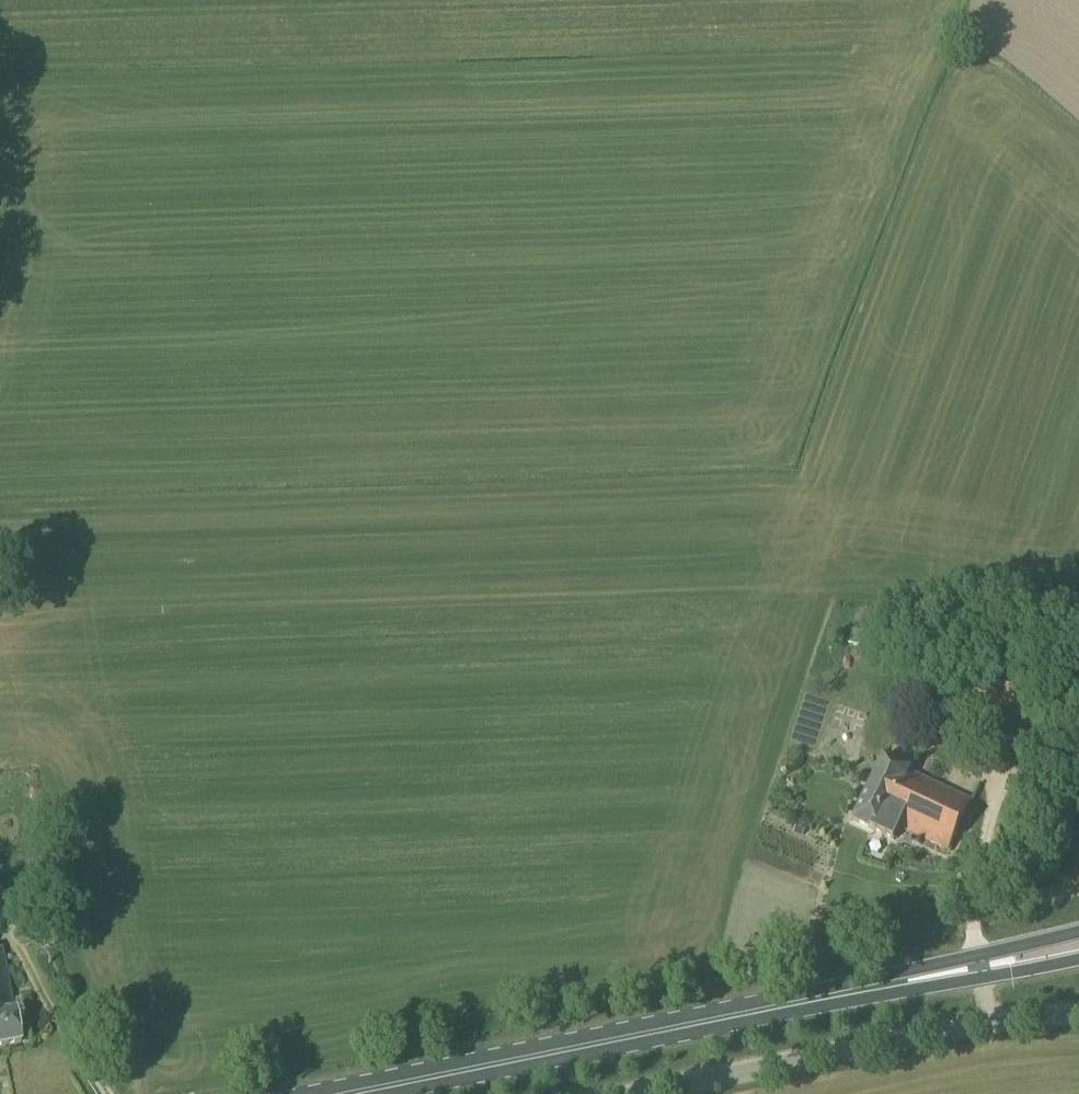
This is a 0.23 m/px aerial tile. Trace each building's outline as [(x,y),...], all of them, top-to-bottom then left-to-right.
[(948,853),(972,803),(909,773),(910,770),(884,758),(853,823),(894,842),(899,829),(948,853)] [(1,951),(0,951),(0,1048),(21,1044),(15,1012),(13,1012),(1,951)]
